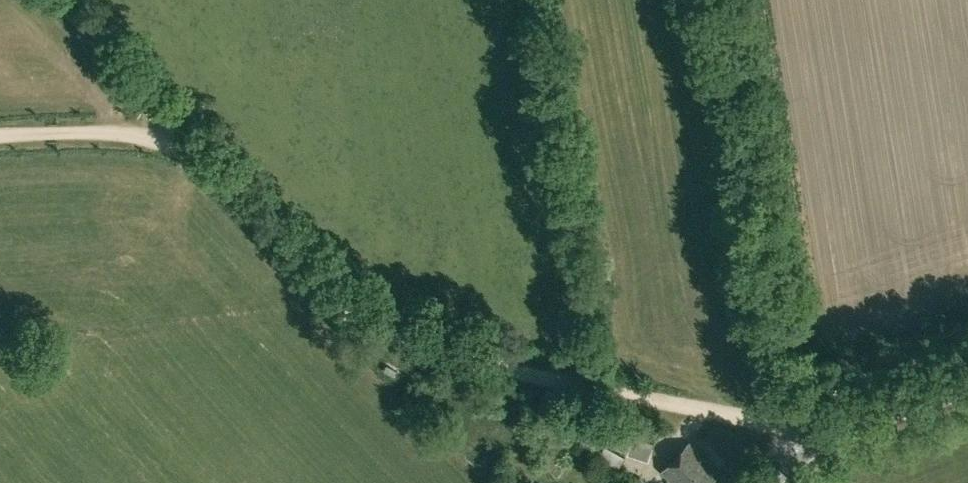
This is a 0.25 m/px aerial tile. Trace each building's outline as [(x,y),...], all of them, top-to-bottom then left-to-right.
[(396,374),(385,368),(383,374),(393,379),(396,374)] [(655,434),(635,428),(633,433),(629,432),(627,439),(609,430),(603,443),(626,453),(626,454),(646,461),(655,434)] [(688,444),(661,471),(673,482),(707,482),(718,472),(688,444)] [(604,447),(595,465),(614,475),(624,457),(604,447)]
